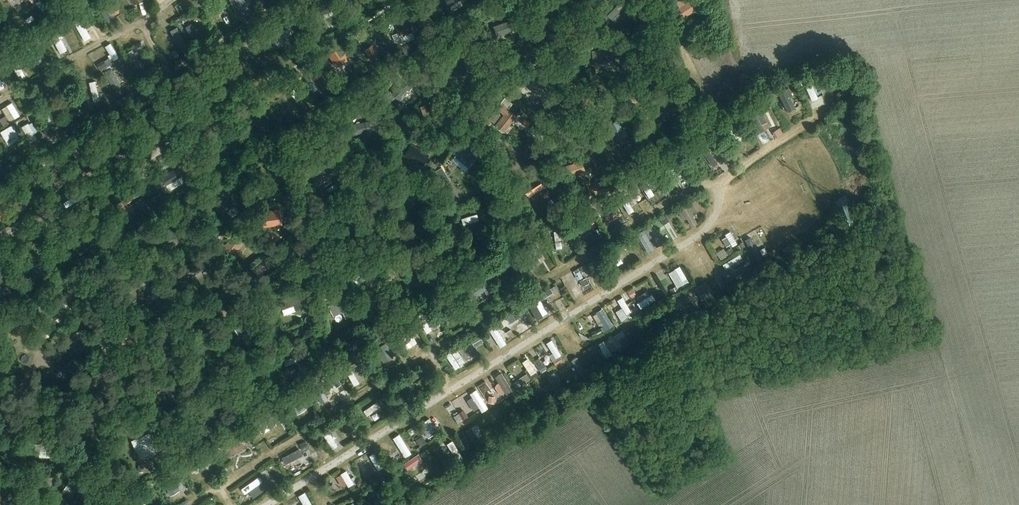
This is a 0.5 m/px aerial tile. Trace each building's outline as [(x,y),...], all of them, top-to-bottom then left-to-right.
[(36,3),(43,10),(47,7),(40,0),(39,0),(36,3)] [(602,9),(611,18),(625,4),(621,0),(610,0),(602,9)] [(685,16),(699,7),(695,0),(690,0),(679,8),(685,16)] [(217,25),(225,21),(221,12),(223,11),(220,3),(209,8),(217,25)] [(521,11),(519,4),(511,7),(513,13),(521,11)] [(346,7),(323,19),(330,31),(354,19),(346,7)] [(421,12),(415,15),(421,27),(432,23),(429,17),(424,19),(421,12)] [(87,16),(82,19),(87,31),(93,29),(87,16)] [(412,16),(395,24),(401,37),(418,29),(412,16)] [(493,25),(497,36),(517,29),(513,18),(493,25)] [(194,39),(201,36),(195,22),(188,25),(194,39)] [(61,27),(70,42),(80,36),(73,25),(69,28),(66,24),(61,27)] [(298,31),(278,28),(276,44),(295,47),(298,31)] [(526,43),(522,38),(517,41),(521,46),(526,43)] [(372,45),(366,48),(374,60),(380,56),(372,45)] [(341,47),(329,54),(336,65),(348,57),(341,47)] [(594,64),(614,60),(612,47),(592,51),(594,64)] [(533,48),(528,51),(533,58),(538,55),(533,48)] [(145,70),(152,66),(142,52),(136,56),(145,70)] [(637,55),(641,64),(646,61),(642,52),(637,55)] [(0,61),(0,89),(6,86),(2,76),(5,75),(2,68),(11,65),(8,58),(0,61)] [(104,60),(97,64),(100,69),(107,65),(104,60)] [(448,63),(447,74),(467,75),(468,64),(462,64),(448,63)] [(154,66),(147,70),(151,75),(157,71),(154,66)] [(534,68),(524,77),(535,90),(545,81),(534,68)] [(320,71),(311,77),(322,93),(331,86),(320,71)] [(331,73),(327,76),(333,85),(337,82),(331,73)] [(413,73),(409,77),(414,81),(416,78),(418,77),(414,73),(413,73)] [(401,96),(407,90),(408,91),(411,88),(403,80),(399,76),(394,81),(398,85),(391,93),(389,92),(386,96),(391,101),(395,97),(399,101),(402,98),(401,96)] [(101,99),(96,79),(91,81),(96,100),(101,99)] [(811,79),(804,83),(813,101),(820,98),(811,79)] [(293,84),(285,89),(298,110),(306,105),(293,84)] [(789,111),(799,106),(795,98),(794,99),(788,89),(780,93),(789,111)] [(208,93),(211,103),(226,99),(225,94),(216,96),(215,92),(208,93)] [(499,110),(504,115),(496,125),(504,131),(516,116),(503,105),(499,110)] [(254,119),(266,130),(273,123),(261,111),(254,119)] [(744,117),(741,111),(732,115),(734,121),(744,117)] [(769,121),(762,112),(750,121),(756,130),(769,121)] [(1,121),(5,126),(11,123),(7,117),(1,121)] [(619,119),(608,125),(616,141),(627,135),(619,119)] [(39,138),(36,132),(39,130),(34,120),(24,125),(32,141),(39,138)] [(351,124),(353,135),(372,131),(376,130),(374,120),(370,121),(369,120),(351,124)] [(737,123),(729,128),(739,143),(747,138),(737,123)] [(12,124),(0,131),(9,145),(20,138),(12,124)] [(242,151),(238,131),(231,132),(235,153),(239,152),(240,158),(248,156),(247,150),(242,151)] [(82,141),(67,149),(73,157),(87,149),(82,141)] [(429,154),(411,143),(404,155),(422,166),(429,154)] [(468,168),(478,156),(463,144),(454,156),(468,168)] [(714,144),(707,149),(720,168),(727,163),(714,144)] [(135,145),(120,145),(120,153),(122,154),(122,156),(127,156),(127,154),(135,153),(135,145)] [(61,154),(50,160),(54,168),(65,162),(61,154)] [(285,158),(267,162),(268,170),(286,167),(285,158)] [(581,162),(566,167),(569,175),(584,170),(581,162)] [(679,166),(672,171),(678,179),(685,175),(679,166)] [(328,167),(312,177),(318,186),(333,175),(328,167)] [(177,168),(161,177),(166,185),(181,176),(177,168)] [(39,169),(34,172),(37,177),(42,173),(39,169)] [(636,175),(641,184),(649,180),(644,171),(636,175)] [(158,175),(154,177),(160,186),(164,183),(158,175)] [(521,185),(529,197),(545,187),(537,175),(521,185)] [(18,201),(24,196),(13,181),(7,185),(18,201)] [(633,192),(640,188),(635,181),(629,185),(633,192)] [(648,182),(642,185),(651,199),(656,195),(648,182)] [(408,197),(425,198),(426,184),(409,183),(408,197)] [(549,190),(544,193),(547,199),(552,195),(549,190)] [(634,192),(626,197),(633,207),(640,202),(634,192)] [(158,194),(146,202),(151,210),(152,211),(164,203),(158,194)] [(222,215),(238,201),(232,194),(216,209),(222,215)] [(133,202),(144,218),(153,212),(152,211),(151,210),(146,202),(143,196),(133,202)] [(687,201),(693,210),(700,206),(695,196),(687,201)] [(476,205),(455,217),(464,231),(486,220),(476,205)] [(588,206),(581,210),(585,215),(591,211),(588,206)] [(611,207),(605,211),(610,220),(617,216),(611,207)] [(259,216),(262,226),(269,225),(268,223),(272,222),(272,220),(283,218),(282,209),(262,212),(263,216),(259,216)] [(592,212),(586,216),(591,225),(598,221),(592,212)] [(680,219),(688,231),(692,228),(684,216),(680,219)] [(585,226),(578,230),(584,239),(591,234),(585,226)] [(548,231),(543,234),(546,240),(552,237),(548,231)] [(645,234),(653,247),(658,244),(650,231),(645,234)] [(223,248),(233,256),(245,242),(235,233),(223,248)] [(732,245),(733,248),(737,246),(738,245),(731,233),(726,236),(727,237),(723,240),(727,247),(732,245)] [(562,234),(555,235),(556,249),(563,249),(562,234)] [(92,237),(76,248),(81,254),(97,243),(92,237)] [(751,238),(745,241),(758,262),(763,258),(751,238)] [(738,245),(737,246),(739,250),(743,248),(744,248),(747,247),(743,241),(740,243),(741,243),(738,245)] [(539,246),(531,252),(539,264),(547,259),(539,246)] [(726,251),(729,256),(735,252),(732,248),(726,251)] [(769,252),(771,257),(777,254),(774,249),(769,252)] [(625,253),(614,260),(619,267),(629,260),(625,253)] [(52,255),(29,263),(36,271),(56,262),(52,255)] [(740,255),(724,266),(727,271),(743,260),(740,255)] [(505,262),(514,279),(524,274),(514,257),(505,262)] [(689,282),(681,268),(670,274),(679,288),(689,282)] [(578,280),(583,277),(580,270),(574,273),(578,280)] [(9,289),(6,285),(7,285),(4,281),(11,276),(7,271),(2,274),(0,272),(0,296),(9,289)] [(430,272),(418,275),(422,291),(434,288),(430,272)] [(587,277),(580,281),(583,287),(590,283),(587,277)] [(466,289),(472,298),(489,288),(483,278),(466,289)] [(574,278),(566,283),(576,300),(584,295),(574,278)] [(153,299),(152,280),(143,280),(144,299),(153,299)] [(712,295),(706,285),(700,288),(707,298),(712,295)] [(485,292),(489,298),(494,294),(490,288),(485,292)] [(656,299),(651,292),(636,301),(640,308),(656,299)] [(279,302),(282,309),(294,304),(295,308),(302,305),(298,294),(279,302)] [(623,296),(617,300),(622,308),(613,313),(617,320),(632,311),(623,296)] [(346,317),(353,314),(346,298),(329,306),(333,313),(342,308),(346,317)] [(534,298),(522,305),(534,324),(546,317),(534,298)] [(451,299),(443,304),(450,316),(458,311),(451,299)] [(358,311),(362,318),(369,314),(365,308),(358,311)] [(608,330),(613,326),(603,311),(598,314),(608,330)] [(244,314),(231,322),(238,333),(251,326),(244,314)] [(516,320),(512,314),(506,318),(510,324),(516,320)] [(493,324),(488,327),(499,346),(504,343),(493,324)] [(82,349),(92,345),(85,328),(72,334),(76,342),(80,340),(82,344),(81,345),(82,349)] [(612,336),(620,349),(631,342),(623,330),(612,336)] [(391,332),(385,335),(390,345),(396,342),(391,332)] [(479,335),(471,340),(475,346),(483,342),(479,335)] [(215,340),(196,345),(198,353),(204,351),(205,353),(217,350),(215,340)] [(553,341),(547,345),(556,359),(562,356),(553,341)] [(603,341),(598,344),(606,357),(611,354),(603,341)] [(376,348),(384,362),(394,357),(386,343),(376,348)] [(451,350),(444,355),(456,374),(463,369),(451,350)] [(596,362),(601,359),(597,353),(592,356),(596,362)] [(576,356),(571,360),(580,375),(586,371),(576,356)] [(288,375),(308,368),(305,359),(285,366),(288,375)] [(529,359),(523,363),(531,376),(537,372),(529,359)] [(355,384),(365,379),(358,361),(347,366),(355,384)] [(544,363),(538,367),(541,372),(547,368),(544,363)] [(338,364),(333,367),(335,371),(335,373),(341,370),(338,364)] [(331,368),(326,370),(329,376),(334,374),(331,368)] [(501,372),(494,376),(507,396),(513,391),(501,372)] [(284,389),(290,383),(282,376),(276,382),(284,389)] [(552,385),(559,395),(567,389),(560,379),(552,385)] [(172,401),(179,398),(171,380),(156,387),(160,393),(167,390),(172,401)] [(521,388),(518,383),(513,386),(517,391),(521,388)] [(478,391),(468,398),(474,408),(479,405),(482,410),(488,406),(478,391)] [(298,393),(288,399),(297,414),(307,409),(298,393)] [(378,403),(365,411),(368,416),(381,408),(378,403)] [(468,415),(464,409),(458,414),(462,419),(468,415)] [(210,433),(229,418),(225,413),(221,416),(216,410),(209,415),(215,423),(207,429),(210,433)] [(255,419),(261,428),(273,420),(267,411),(255,419)] [(501,411),(493,417),(498,425),(506,419),(501,411)] [(91,415),(82,419),(86,430),(95,427),(91,415)] [(430,419),(422,424),(431,438),(439,433),(430,419)] [(476,420),(468,426),(481,447),(490,441),(476,420)] [(222,444),(230,456),(247,445),(244,441),(252,435),(247,428),(222,444)] [(329,430),(322,434),(333,452),(340,448),(329,430)] [(152,432),(132,440),(136,450),(146,446),(149,454),(159,450),(152,432)] [(398,437),(391,442),(401,458),(408,453),(398,437)] [(426,443),(421,437),(416,440),(420,447),(426,443)] [(305,441),(300,444),(303,451),(309,448),(305,441)] [(41,456),(54,456),(54,442),(37,442),(37,450),(41,450),(41,456)] [(448,442),(435,451),(443,461),(455,452),(448,442)] [(470,444),(465,447),(470,455),(475,452),(470,444)] [(306,453),(289,458),(291,464),(308,459),(306,453)] [(368,466),(373,474),(383,467),(374,454),(369,457),(372,463),(368,466)] [(423,456),(415,461),(424,473),(431,468),(423,456)] [(342,475),(349,488),(355,484),(347,471),(342,475)] [(180,490),(173,478),(163,483),(170,495),(180,490)] [(253,481),(244,486),(249,493),(257,487),(253,481)] [(12,482),(3,483),(6,504),(15,504),(12,482)] [(85,492),(78,487),(72,495),(64,489),(60,495),(72,504),(75,504),(85,492)] [(368,494),(375,504),(386,504),(387,504),(377,488),(368,494)] [(133,494),(139,504),(146,504),(139,491),(133,494)] [(306,493),(299,497),(304,504),(312,504),(306,493)]
